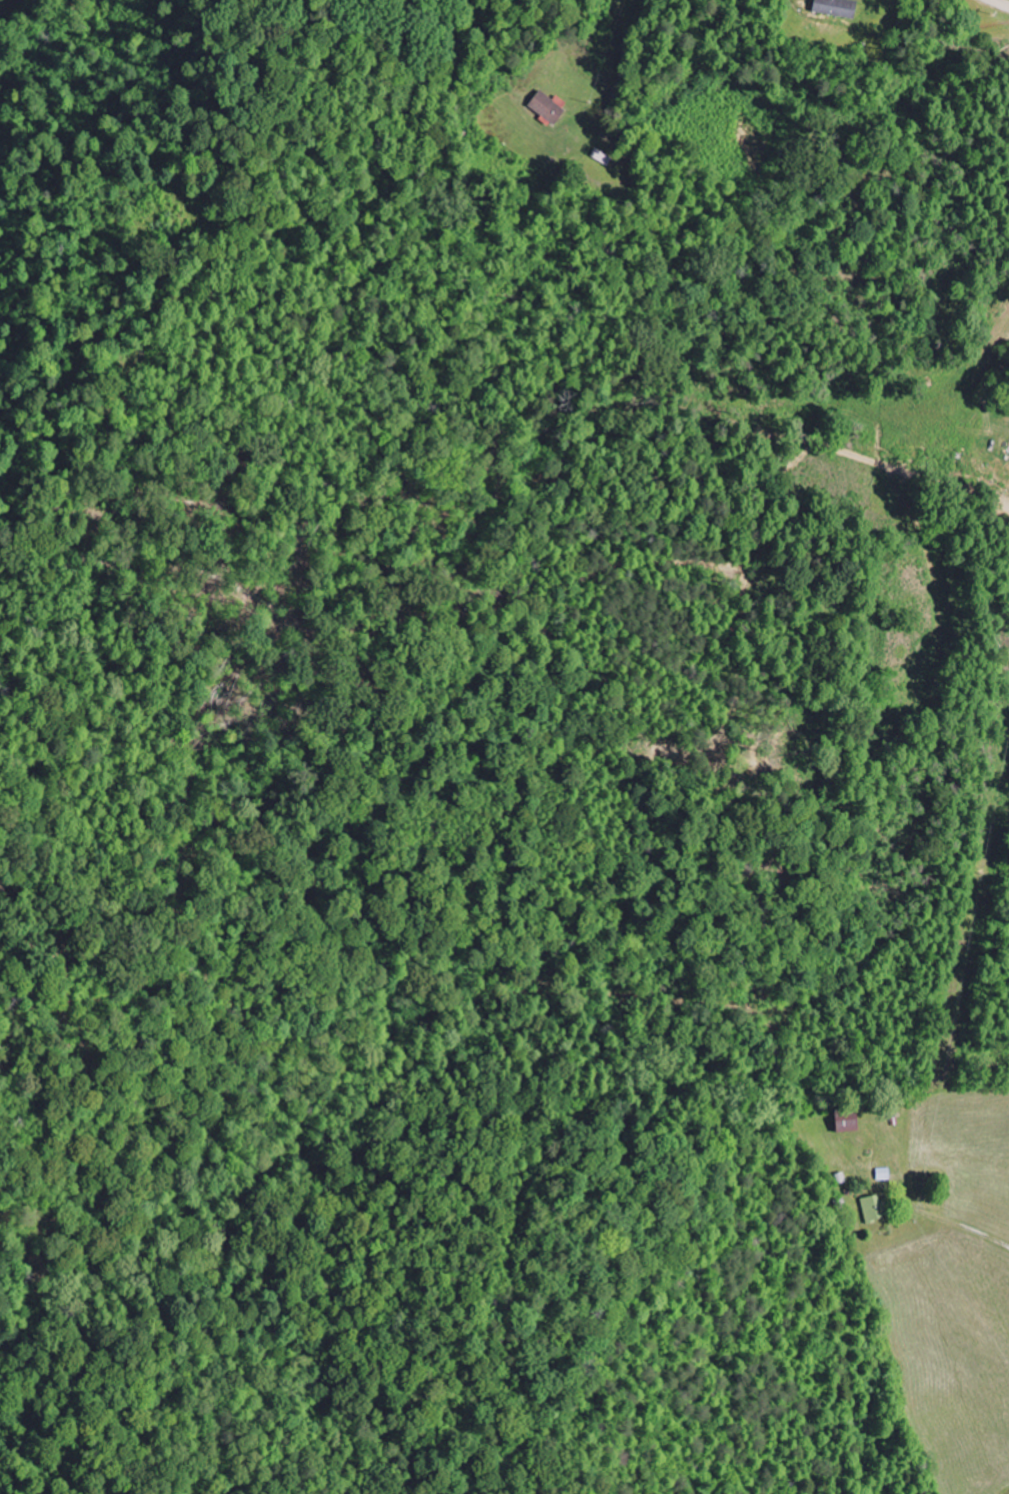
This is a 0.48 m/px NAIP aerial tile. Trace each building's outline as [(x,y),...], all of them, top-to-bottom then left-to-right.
[(841,0),(810,0),(808,12),(849,20),(852,2),(841,0)] [(524,109),(553,124),(565,103),(552,97),(551,99),(534,91),(524,109)] [(885,1218),(880,1195),(861,1199),(866,1222),(885,1218)]
